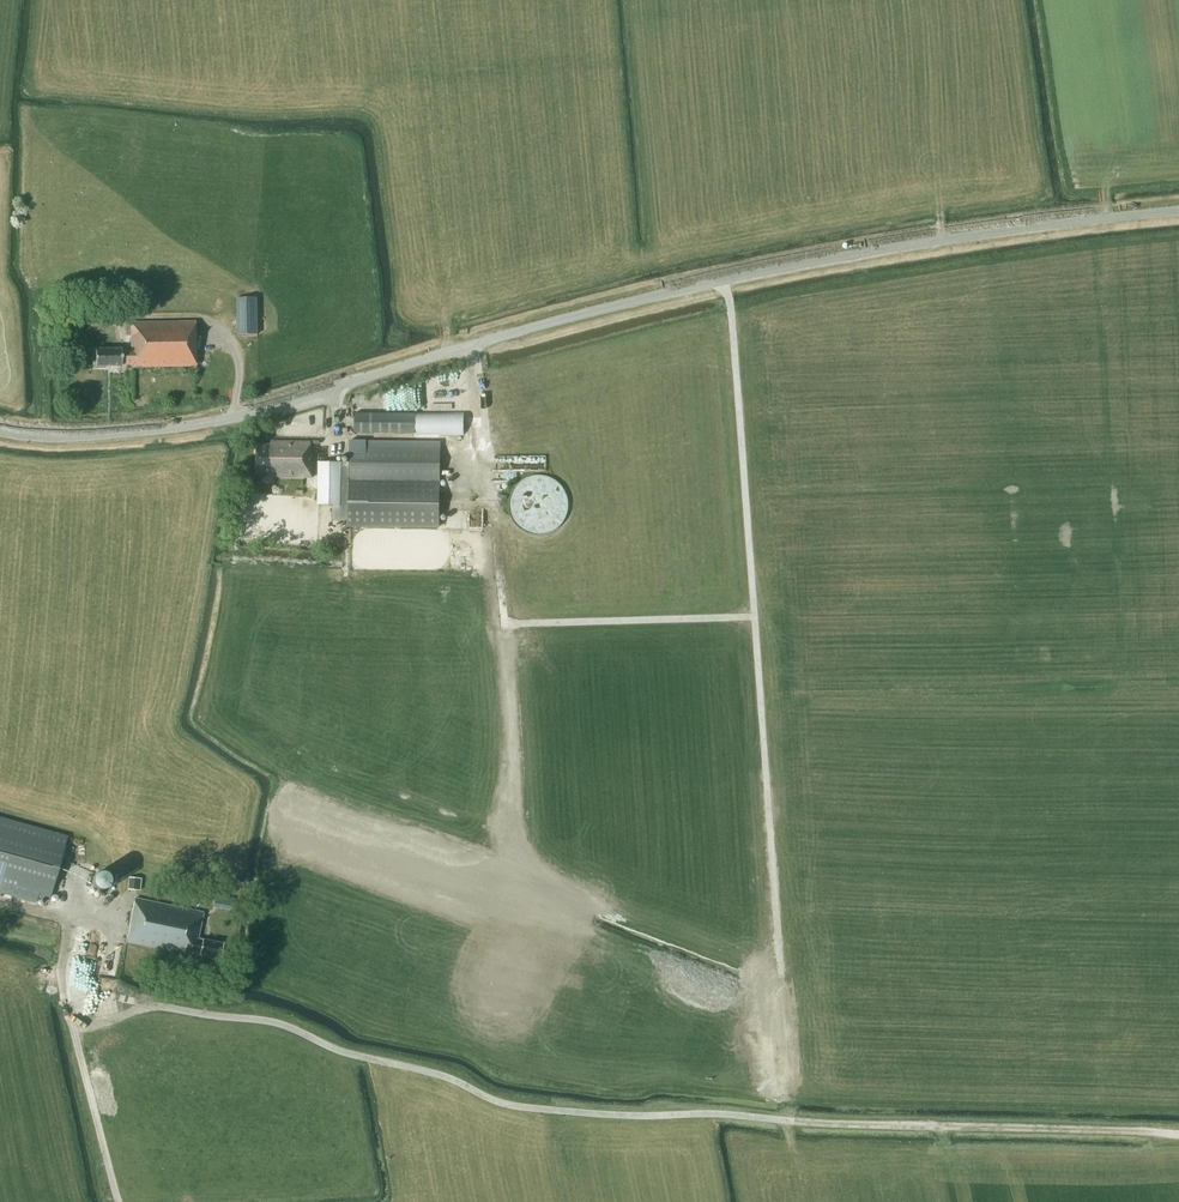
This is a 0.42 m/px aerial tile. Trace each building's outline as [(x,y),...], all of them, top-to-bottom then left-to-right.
[(238,334),(258,334),(257,297),(247,297),(247,294),(238,294),(238,298),(237,298),(238,334)] [(131,362),(132,367),(196,366),(196,321),(131,322),(131,348),(96,349),(96,366),(122,365),(122,362),(131,362)] [(355,413),(355,431),(355,433),(416,433),(416,414),(355,413)] [(313,477),(313,453),(311,453),(311,442),(271,441),(271,445),(257,445),(257,473),(273,473),(273,477),(313,477)] [(349,488),(349,525),(440,526),(440,495),(440,494),(441,444),(350,443),(349,463),(349,488)] [(320,462),(319,505),(345,505),(346,488),(349,488),(349,463),(339,463),(339,462),(320,462)] [(562,488),(543,476),(521,482),(509,501),(515,523),(534,535),(556,529),(568,510),(562,488)] [(0,817),(0,886),(50,900),(67,836),(0,817)] [(128,888),(140,890),(141,878),(129,877),(128,888)] [(104,893),(104,891),(104,887),(101,883),(99,882),(97,881),(95,880),(92,880),(89,880),(87,881),(84,883),(82,887),(81,891),(82,894),(82,896),(83,898),(86,900),(90,902),(93,903),(96,902),(100,900),(103,896),(104,893)] [(135,898),(129,925),(127,942),(185,954),(185,950),(220,958),(223,943),(202,939),(202,940),(198,939),(203,912),(135,898)]
